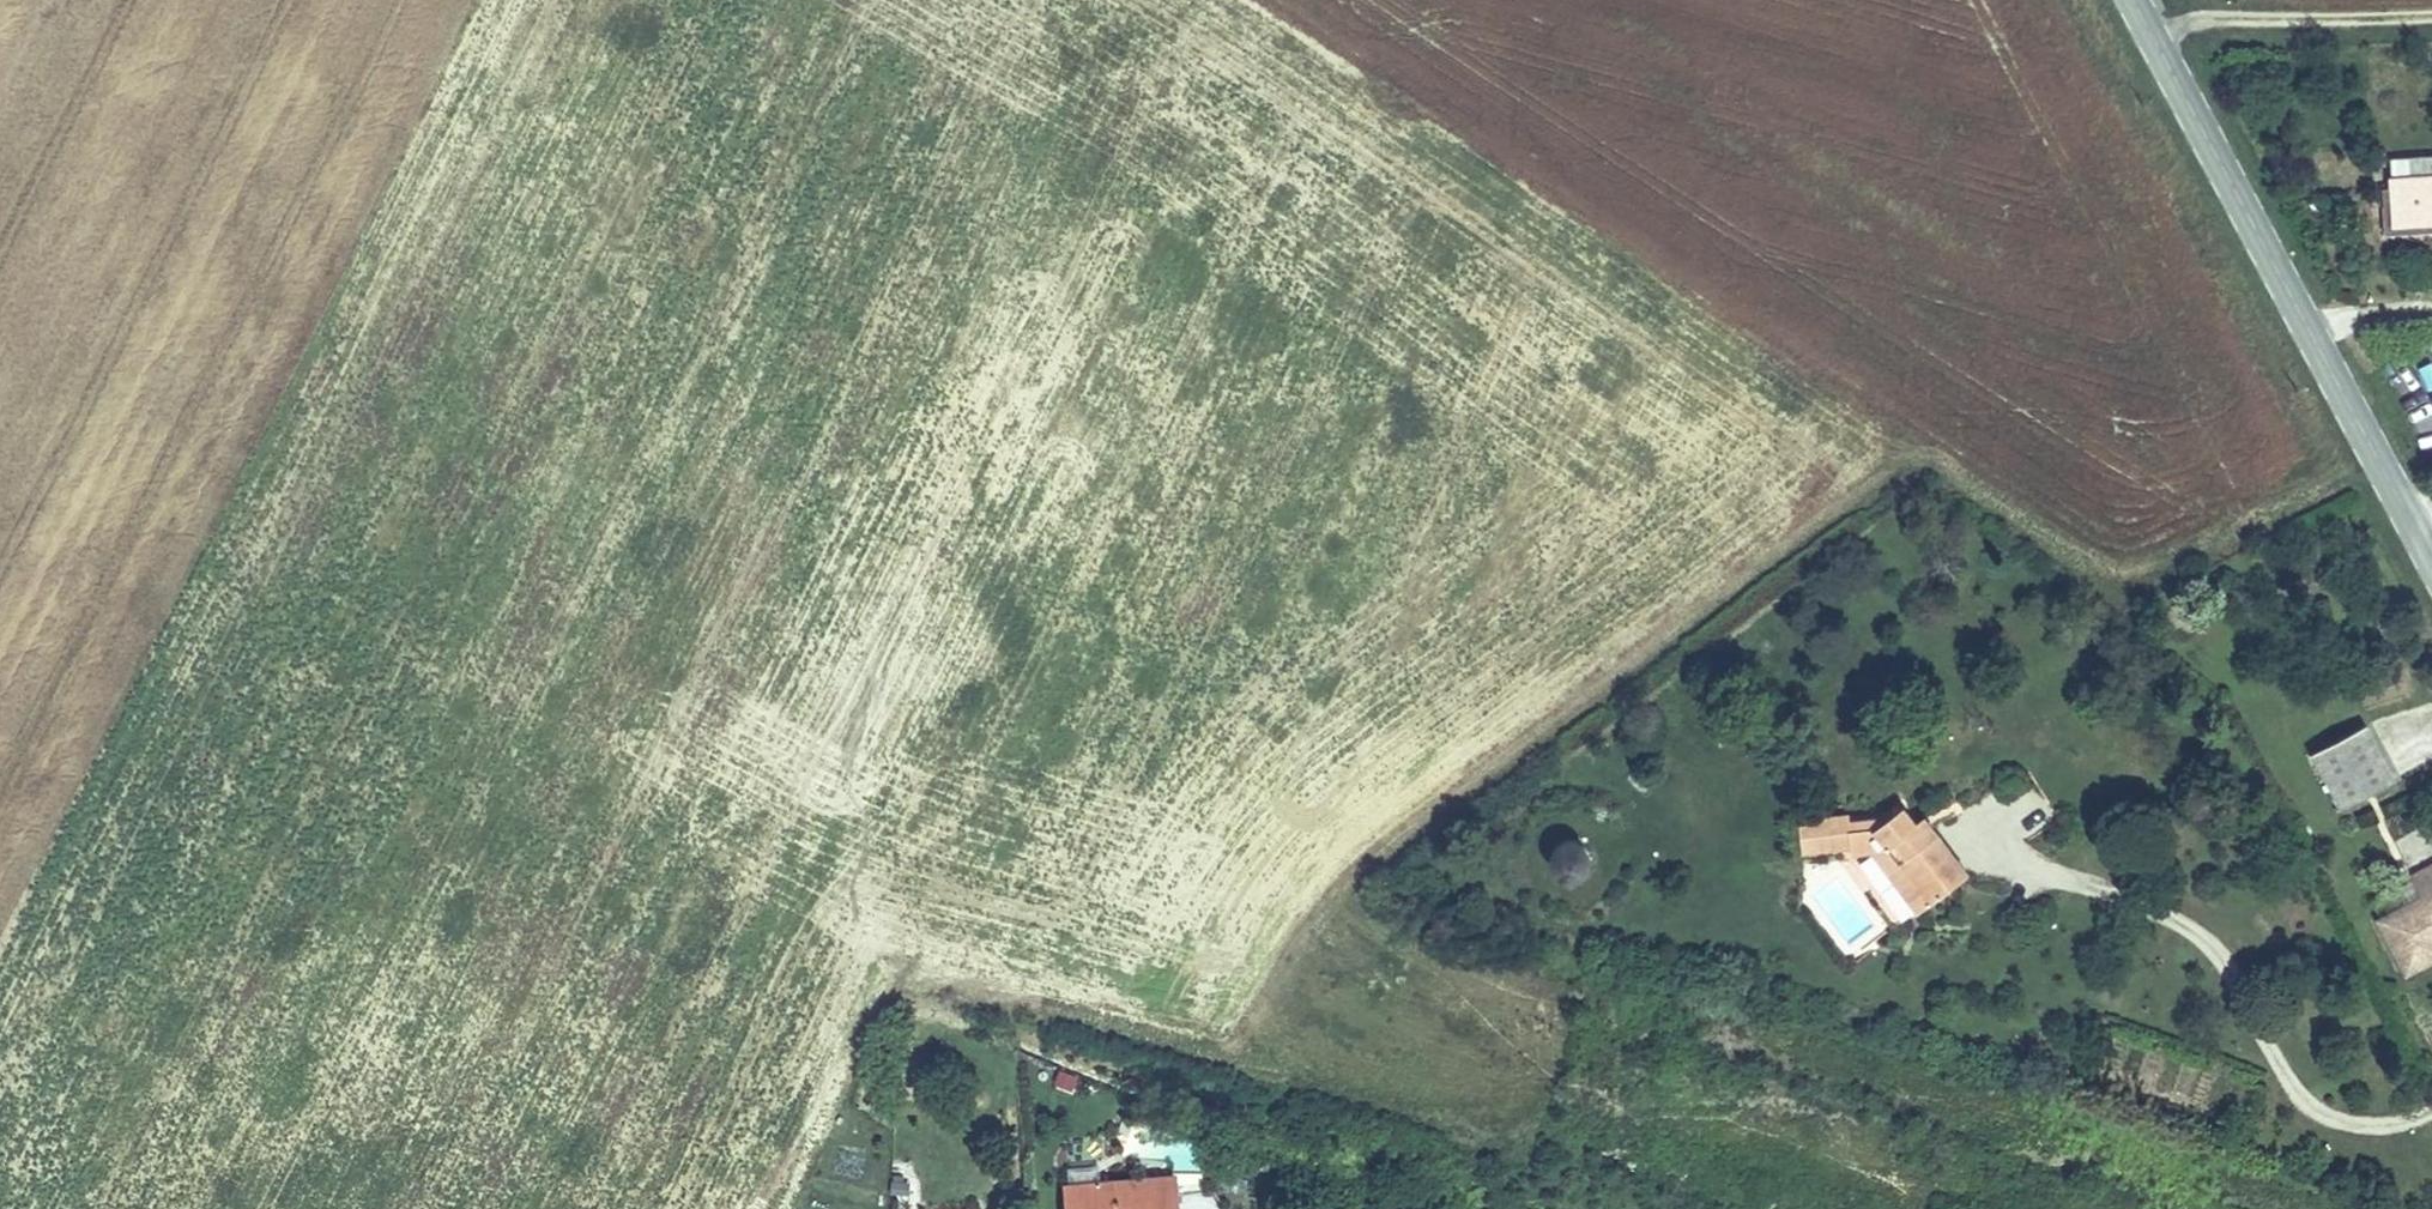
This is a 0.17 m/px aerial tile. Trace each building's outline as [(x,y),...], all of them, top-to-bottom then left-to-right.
[(2388,106),(2392,165),(2394,198),(2431,195),(2431,103),(2388,106)] [(2431,209),(2431,195),(2394,198),(2392,165),(2372,165),(2375,213),(2431,209)] [(2308,756),(2338,809),(2390,780),(2361,728),(2308,756)] [(1835,853),(1851,851),(1873,848),(1914,907),(1956,873),(1921,825),(1910,832),(1887,799),(1873,814),(1831,816),(1831,809),(1782,815),(1786,849),(1833,844),(1835,853)] [(1553,878),(1588,880),(1590,845),(1555,843),(1553,878)] [(1851,851),(1900,918),(1914,907),(1873,848),(1851,851)] [(2403,876),(2412,896),(2366,920),(2397,979),(2431,960),(2431,861),(2403,876)] [(1069,1208),(1169,1208),(1168,1198),(1068,1204),(1069,1208)]
